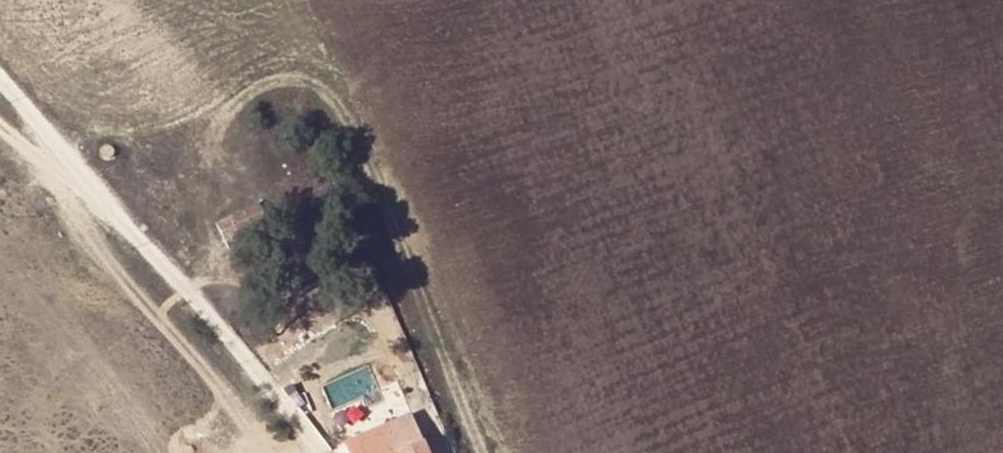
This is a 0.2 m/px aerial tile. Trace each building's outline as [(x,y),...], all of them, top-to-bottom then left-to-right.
[(230,219),(241,239),(269,224),(258,204),(230,219)] [(312,325),(303,330),(310,345),(320,340),(312,325)] [(371,368),(360,375),(369,392),(380,385),(371,368)] [(346,441),(350,452),(429,452),(410,414),(346,441)]
